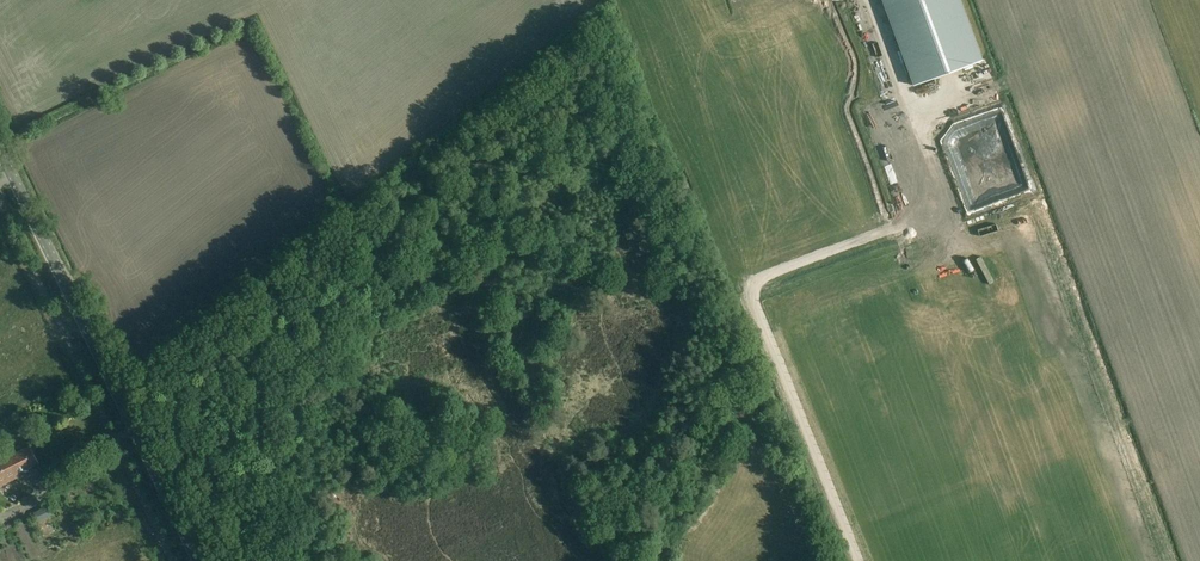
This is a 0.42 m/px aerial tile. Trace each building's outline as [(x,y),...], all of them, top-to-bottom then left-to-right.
[(914,85),(982,60),(960,0),(883,0),(914,85)] [(5,453),(18,477),(22,475),(20,472),(39,462),(30,444),(16,451),(14,448),(5,453)] [(5,453),(0,456),(0,486),(18,477),(5,453)] [(52,514),(48,507),(34,513),(38,521),(52,514)]
